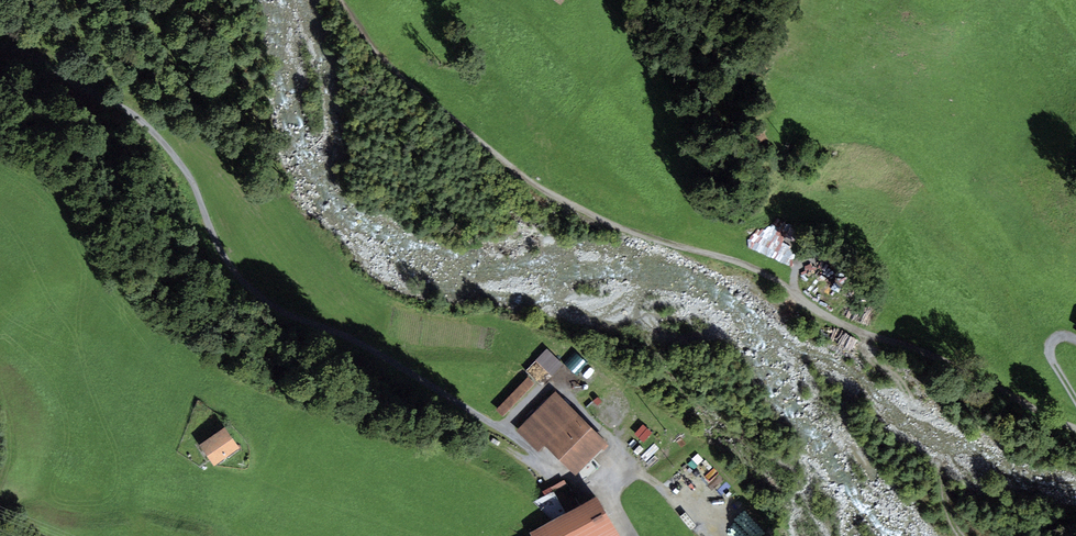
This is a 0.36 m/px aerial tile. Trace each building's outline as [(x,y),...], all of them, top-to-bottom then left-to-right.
[(527,368),(542,383),(563,362),(548,347),(527,368)] [(528,376),(496,410),(503,416),(535,383),(528,376)] [(608,443),(555,391),(516,430),(538,452),(545,445),(575,476),(608,443)] [(239,448),(225,427),(200,444),(214,465),(239,448)] [(564,480),(542,491),(545,496),(566,484),(564,480)] [(596,497),(529,533),(531,535),(619,535),(596,497)]
